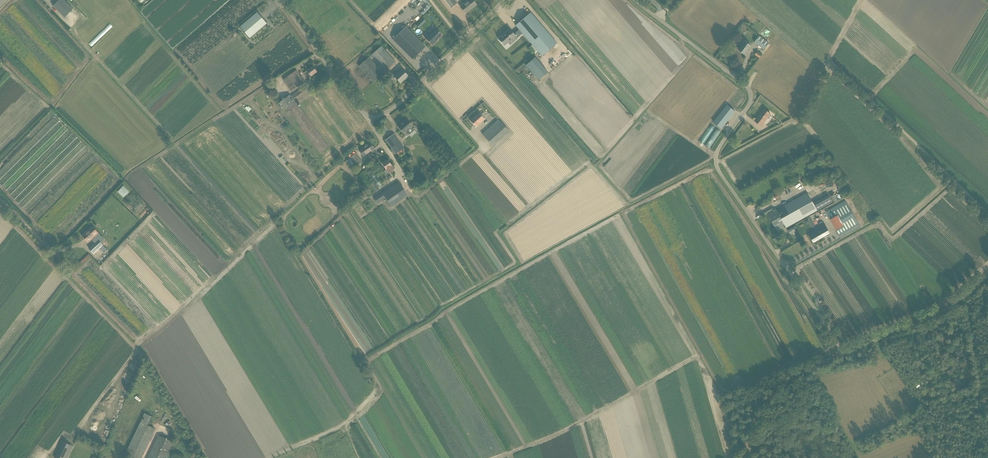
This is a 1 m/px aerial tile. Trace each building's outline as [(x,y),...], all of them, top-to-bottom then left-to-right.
[(64,18),(73,9),(64,0),(59,0),(53,6),(64,18)] [(474,2),(472,0),(468,0),(460,6),(466,13),(469,11),(469,10),(476,4),(475,3),(475,2),(474,1),(474,2)] [(267,24),(257,12),(240,27),(250,38),(267,24)] [(522,20),(515,26),(518,29),(522,33),(542,56),(557,43),(531,13),(525,18),(522,20)] [(413,60),(426,46),(406,26),(393,40),(413,60)] [(430,31),(424,37),(433,45),(437,40),(442,35),(437,28),(432,32),(430,31)] [(770,40),(775,33),(768,28),(763,34),(770,40)] [(510,29),(499,38),(505,45),(515,35),(518,37),(522,33),(518,29),(514,33),(510,29)] [(754,43),(764,50),(767,45),(757,38),(754,43)] [(745,42),(742,46),(739,50),(745,55),(748,51),(751,46),(745,42)] [(381,46),(371,55),(386,71),(396,62),(381,46)] [(536,54),(527,62),(540,76),(549,68),(536,54)] [(368,57),(358,66),(373,82),(383,73),(368,57)] [(305,75),(309,73),(311,76),(317,72),(313,66),(303,73),(305,75)] [(402,69),(397,74),(398,75),(395,77),(400,83),(405,78),(406,79),(409,77),(402,69)] [(291,91),(300,85),(304,82),(296,71),(292,73),(283,80),(291,91)] [(293,96),(292,97),(290,95),(277,104),(282,111),(284,109),(287,112),(289,111),(319,153),(328,146),(294,100),(306,91),(303,87),(300,89),(292,95),(293,96)] [(714,122),(721,129),(735,111),(727,105),(714,122)] [(755,121),(759,124),(761,126),(770,114),(768,112),(764,109),(755,121)] [(470,121),(476,127),(484,119),(479,113),(470,121)] [(401,124),(398,127),(404,133),(406,135),(408,134),(409,135),(415,129),(412,126),(407,120),(404,123),(403,122),(401,124)] [(493,146),(497,143),(509,132),(498,120),(486,131),(482,134),(493,146)] [(717,129),(708,146),(713,149),(722,132),(717,129)] [(386,140),(396,154),(397,153),(401,150),(404,148),(394,134),(386,140)] [(370,143),(366,146),(359,150),(363,156),(374,149),(370,143)] [(360,165),(359,164),(361,162),(355,153),(349,157),(357,168),(360,165)] [(394,169),(392,166),(387,160),(382,163),(386,169),(383,171),(386,175),(388,173),(394,169)] [(375,174),(373,176),(380,186),(383,184),(375,174)] [(391,206),(407,195),(398,182),(395,184),(373,198),(377,204),(385,198),(391,206)] [(127,197),(133,192),(128,187),(119,196),(124,201),(125,200),(122,197),(125,195),(127,197)] [(829,194),(813,203),(807,193),(777,210),(783,222),(786,228),(791,225),(807,216),(807,217),(809,217),(808,216),(817,211),(833,202),(829,194)] [(826,212),(831,220),(840,237),(845,235),(860,226),(846,201),(830,209),(826,212)] [(773,212),(768,214),(775,226),(783,222),(777,210),(773,212)] [(816,233),(810,236),(814,243),(823,237),(830,234),(825,224),(816,229),(814,230),(816,233)] [(85,232),(82,235),(83,237),(83,238),(84,239),(84,238),(88,242),(91,239),(95,242),(92,244),(89,248),(94,253),(103,245),(101,243),(105,240),(98,233),(92,226),(85,232)] [(870,348),(864,351),(867,358),(873,355),(870,348)] [(136,457),(142,457),(155,429),(147,425),(151,416),(144,413),(125,453),(136,457)] [(174,443),(172,442),(174,436),(171,435),(168,440),(165,438),(159,435),(158,435),(148,457),(167,457),(174,443)] [(55,457),(67,457),(68,455),(70,452),(66,450),(69,444),(63,441),(55,457)]
